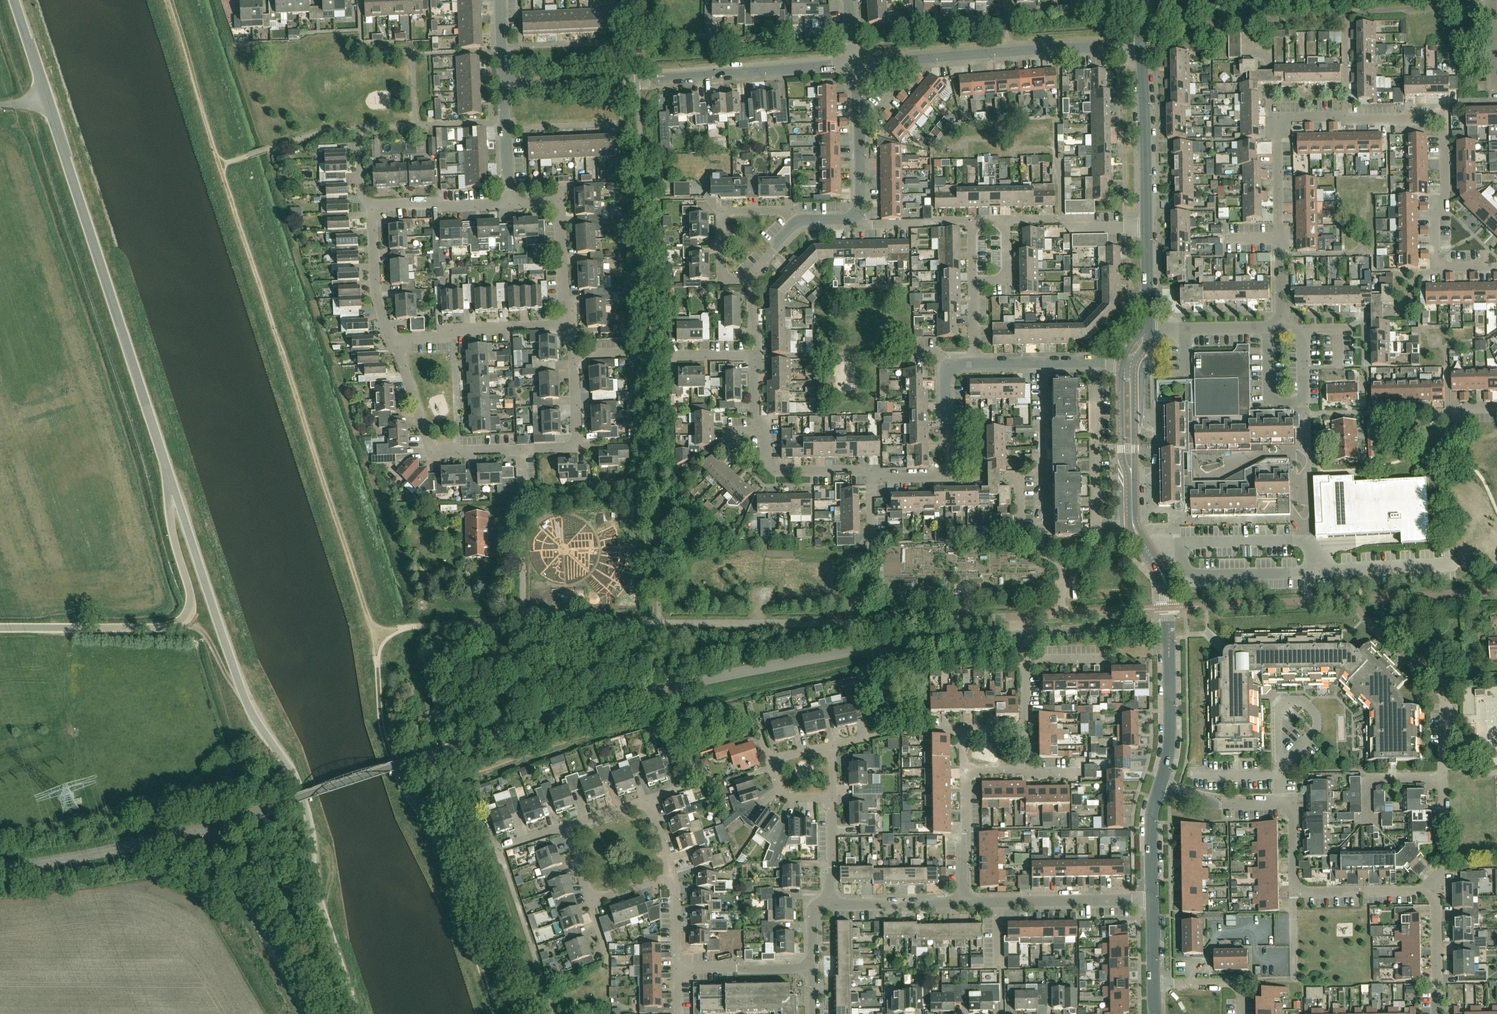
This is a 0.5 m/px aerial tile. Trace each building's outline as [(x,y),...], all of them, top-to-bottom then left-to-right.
[(239,7),(237,0),(227,0),(229,10),(239,7)] [(269,9),(270,15),(270,27),(277,27),(277,20),(281,20),(281,22),(288,21),(287,14),(287,0),(276,0),(276,9),(269,9)] [(288,21),(292,21),(292,14),(299,13),(298,0),(287,0),(287,14),(288,21)] [(299,13),(310,13),(310,20),(317,20),(316,7),(310,7),(309,0),(298,0),(299,13)] [(317,20),(324,20),(323,12),(334,12),(334,0),(323,0),(323,7),(316,7),(317,20)] [(334,12),(345,11),(345,19),(352,18),(352,6),(345,6),(345,0),(334,0),(334,12)] [(376,0),(364,0),(365,17),(377,17),(376,0)] [(377,17),(388,16),(388,0),(376,0),(377,17)] [(388,16),(400,16),(399,0),(388,0),(388,16)] [(400,16),(411,15),(411,0),(399,0),(400,16)] [(428,0),(411,0),(411,15),(423,15),(423,11),(429,10),(428,0)] [(705,24),(712,24),(712,17),(724,17),(725,0),(712,0),(712,10),(705,10),(705,24)] [(745,24),(745,12),(745,10),(738,10),(738,0),(725,0),(724,17),(738,17),(738,24),(745,24)] [(745,26),(754,26),(754,17),(765,17),(765,0),(751,0),(751,12),(745,12),(745,24),(745,26)] [(765,17),(776,17),(776,26),(785,26),(785,12),(779,12),(779,0),(765,0),(765,17)] [(805,17),(805,0),(792,0),(792,11),(785,11),(785,12),(785,26),(797,26),(797,17),(805,17)] [(805,17),(805,21),(818,21),(818,29),(831,29),(830,15),(818,16),(818,0),(805,0),(805,17)] [(941,0),(915,0),(915,20),(924,20),(924,4),(934,4),(934,6),(938,6),(941,6),(941,0)] [(1016,3),(1021,3),(1021,12),(1036,12),(1036,3),(1033,3),(1033,0),(1016,0),(1016,3)] [(480,1),(458,2),(458,14),(481,13),(480,1)] [(270,27),(270,15),(263,15),(262,2),(251,3),(252,21),(253,27),(263,27),(263,28),(270,28),(270,27)] [(886,12),(885,2),(867,4),(868,14),(886,12)] [(234,17),(235,29),(242,29),(242,28),(253,27),(252,21),(251,3),(240,3),(241,16),(234,17)] [(614,9),(602,10),(603,32),(615,32),(614,9)] [(591,10),(580,11),(581,33),(592,33),(591,10)] [(592,33),(603,32),(602,10),(591,10),(592,33)] [(568,11),(557,12),(558,34),(569,34),(568,11)] [(569,34),(580,33),(581,33),(580,11),(568,11),(569,34)] [(545,12),(534,13),(535,35),(546,35),(545,12)] [(546,35),(558,34),(557,12),(545,12),(546,35)] [(886,12),(868,14),(869,24),(887,22),(886,12)] [(481,13),(458,14),(459,25),(481,24),(481,13)] [(522,13),(523,36),(535,35),(534,13),(522,13)] [(481,24),(459,25),(459,37),(482,36),(481,24)] [(1351,35),(1375,35),(1375,24),(1357,24),(1357,31),(1351,31),(1351,35)] [(1316,42),(1316,33),(1308,33),(1308,43),(1316,42)] [(1319,41),(1330,41),(1330,33),(1319,33),(1319,41)] [(1330,44),(1341,43),(1341,33),(1330,33),(1330,41),(1330,44)] [(1375,35),(1351,35),(1351,40),(1357,39),(1357,46),(1375,46),(1375,35)] [(482,36),(459,37),(460,48),(482,47),(482,36)] [(1385,46),(1375,46),(1357,46),(1357,52),(1351,52),(1351,57),(1375,57),(1385,56),(1385,46)] [(1318,83),(1329,83),(1329,51),(1325,52),(1325,65),(1318,65),(1318,83)] [(1330,51),(1329,51),(1329,83),(1341,83),(1340,65),(1333,65),(1333,52),(1330,52),(1330,51)] [(1165,63),(1189,63),(1189,52),(1171,52),(1171,59),(1165,59),(1165,63)] [(457,69),(479,68),(479,57),(456,58),(457,69)] [(1375,57),(1351,57),(1351,61),(1357,61),(1357,68),(1376,67),(1375,57)] [(1308,84),(1318,83),(1318,65),(1318,58),(1307,58),(1308,60),(1308,84)] [(1303,66),(1297,66),(1297,84),(1308,84),(1308,60),(1303,60),(1303,66)] [(1286,66),(1274,66),(1274,73),(1269,73),(1258,73),(1258,62),(1240,63),(1240,67),(1234,67),(1234,76),(1240,76),(1240,74),(1246,74),(1247,84),(1258,84),(1269,84),(1281,84),(1282,87),(1286,87),(1286,66)] [(1171,74),(1189,74),(1189,63),(1165,63),(1165,67),(1171,67),(1171,74)] [(1286,66),(1286,87),(1291,87),(1291,84),(1297,84),(1297,66),(1286,66)] [(1376,67),(1357,68),(1358,74),(1351,74),(1352,79),(1376,78),(1376,67)] [(479,68),(457,69),(457,81),(480,80),(479,68)] [(1043,70),(1044,90),(1056,89),(1055,69),(1043,70)] [(1032,91),(1044,90),(1043,70),(1031,71),(1032,91)] [(1084,82),(1105,82),(1105,70),(1084,71),(1084,82)] [(1031,71),(1019,72),(1020,92),(1032,91),(1031,71)] [(1438,96),(1437,71),(1433,71),(1433,78),(1426,78),(1427,96),(1438,96)] [(1437,71),(1438,96),(1449,95),(1449,74),(1442,74),(1442,71),(1437,71)] [(1019,72),(1007,73),(1008,93),(1020,92),(1019,72)] [(1416,96),(1416,72),(1411,72),(1411,78),(1404,78),(1405,96),(1416,96)] [(1427,96),(1426,78),(1420,78),(1420,72),(1416,72),(1416,96),(1427,96)] [(917,73),(914,76),(920,81),(923,78),(917,73)] [(1007,73),(995,74),(996,94),(1008,93),(1007,73)] [(983,75),(984,95),(996,94),(995,74),(983,75)] [(1189,74),(1171,74),(1171,81),(1165,81),(1165,85),(1189,84),(1189,74)] [(923,84),(938,97),(946,88),(930,75),(923,84)] [(983,75),(971,76),(973,96),(984,95),(983,75)] [(917,85),(920,81),(914,76),(911,80),(917,85)] [(971,76),(959,77),(960,97),(973,96),(971,76)] [(1376,78),(1352,79),(1352,83),(1358,83),(1358,89),(1376,89),(1376,78)] [(458,92),(480,91),(480,80),(457,81),(458,92)] [(1084,93),(1109,92),(1105,92),(1105,82),(1084,82),(1084,93)] [(930,106),(938,97),(923,84),(915,93),(930,106)] [(1189,84),(1165,85),(1165,89),(1172,89),(1172,95),(1189,95),(1189,84)] [(1240,84),(1240,95),(1261,95),(1261,90),(1259,90),(1258,84),(1247,84),(1240,84)] [(836,100),(836,99),(836,87),(815,88),(816,100),(836,100)] [(1376,89),(1358,89),(1358,100),(1369,100),(1369,105),(1376,104),(1376,94),(1393,94),(1394,104),(1403,104),(1403,90),(1393,90),(1376,90),(1376,89)] [(480,91),(458,92),(458,104),(481,103),(480,91)] [(902,91),(899,95),(905,100),(907,96),(902,91)] [(1109,92),(1084,93),(1091,93),(1091,103),(1109,103),(1109,92)] [(907,102),(923,115),(930,106),(915,93),(907,102)] [(761,113),(766,112),(767,114),(765,94),(752,95),(753,100),(746,101),(747,107),(748,121),(748,124),(759,123),(758,117),(761,117),(761,113)] [(765,94),(767,114),(773,114),(773,118),(776,118),(776,124),(787,123),(786,107),(779,108),(778,95),(766,96),(765,94)] [(905,100),(899,95),(896,98),(902,103),(905,100)] [(1189,95),(1172,95),(1172,102),(1165,102),(1165,106),(1189,106),(1189,95)] [(1240,106),(1259,106),(1259,100),(1262,100),(1261,95),(1240,95),(1240,106)] [(748,121),(747,107),(739,108),(738,96),(725,97),(727,115),(735,115),(736,122),(748,121)] [(707,110),(706,109),(699,109),(698,97),(685,98),(687,116),(696,116),(697,125),(707,124),(707,110)] [(727,115),(725,97),(713,98),(714,110),(707,110),(707,124),(720,124),(719,116),(727,115)] [(687,116),(685,98),(672,99),(673,111),(667,112),(668,128),(679,127),(678,117),(687,116)] [(836,100),(816,100),(816,112),(836,111),(836,100)] [(900,111),(915,124),(923,115),(907,102),(900,111)] [(481,103),(458,104),(459,115),(481,115),(481,103)] [(1091,114),(1109,114),(1109,103),(1091,103),(1091,104),(1083,104),(1083,114),(1091,114)] [(1167,117),(1185,116),(1185,111),(1191,111),(1191,106),(1189,106),(1165,106),(1167,106),(1167,117)] [(1234,113),(1234,117),(1259,117),(1259,106),(1240,106),(1240,113),(1234,113)] [(1478,127),(1478,109),(1466,109),(1466,127),(1478,127)] [(1488,127),(1488,109),(1478,109),(1478,127),(1488,127)] [(1488,109),(1488,127),(1496,127),(1496,109),(1488,109)] [(886,110),(883,113),(889,118),(892,115),(886,110)] [(836,111),(816,112),(816,124),(836,123),(836,111)] [(907,133),(915,124),(900,111),(892,120),(907,133)] [(995,112),(986,113),(986,121),(998,120),(998,112),(995,112)] [(889,118),(883,113),(880,117),(886,122),(889,118)] [(1109,114),(1091,114),(1092,125),(1109,125),(1109,114)] [(1168,128),(1192,127),(1192,123),(1185,123),(1185,116),(1167,117),(1168,128)] [(1241,121),(1241,128),(1259,128),(1259,117),(1234,117),(1235,121),(1241,121)] [(899,143),(907,133),(892,120),(884,130),(899,143)] [(945,127),(940,122),(936,126),(942,131),(945,127)] [(816,124),(816,136),(820,136),(836,136),(836,135),(836,123),(816,124)] [(1109,125),(1092,125),(1092,136),(1109,135),(1109,125)] [(1192,127),(1168,128),(1168,139),(1186,138),(1186,132),(1192,132),(1192,127)] [(1259,138),(1259,128),(1241,128),(1241,134),(1235,134),(1235,138),(1259,138)] [(464,141),(486,140),(486,129),(463,130),(464,141)] [(1370,133),(1358,134),(1358,154),(1370,153),(1370,133)] [(1370,153),(1382,153),(1382,133),(1370,133),(1370,153)] [(608,134),(596,135),(597,157),(609,157),(608,134)] [(608,134),(609,157),(620,156),(619,134),(608,134)] [(1310,134),(1298,135),(1298,155),(1310,154),(1310,134)] [(1322,134),(1310,134),(1310,154),(1322,154),(1322,134)] [(1334,134),(1322,134),(1322,154),(1334,154),(1334,134)] [(1334,134),(1334,154),(1346,154),(1346,134),(1334,134)] [(1346,134),(1346,154),(1358,154),(1358,134),(1346,134)] [(574,158),(586,158),(585,135),(574,136),(574,158)] [(596,135),(585,135),(586,158),(597,157),(596,135)] [(820,148),(840,147),(840,135),(836,135),(836,136),(820,136),(820,148)] [(1092,146),(1110,146),(1109,135),(1092,136),(1086,136),(1086,147),(1092,146)] [(1427,148),(1427,135),(1407,135),(1407,148),(1427,148)] [(562,136),(551,137),(552,159),(563,159),(562,136)] [(574,136),(562,136),(563,159),(574,158),(574,136)] [(540,160),(539,137),(528,138),(529,160),(540,160)] [(551,137),(539,137),(540,160),(552,159),(551,137)] [(881,147),(881,159),(901,159),(901,147),(901,144),(896,143),(877,137),(877,147),(881,147)] [(486,140),(464,141),(464,153),(487,152),(486,140)] [(1193,142),(1175,142),(1175,149),(1172,149),(1172,154),(1193,154),(1193,142)] [(1256,142),(1238,142),(1238,149),(1232,149),(1232,153),(1256,153),(1256,142)] [(1475,142),(1468,142),(1457,143),(1458,154),(1475,154),(1475,142)] [(346,151),(337,152),(337,146),(318,146),(319,152),(325,152),(325,163),(346,162),(346,151)] [(1092,157),(1110,157),(1110,146),(1092,146),(1086,147),(1086,157),(1092,157)] [(840,159),(840,147),(820,148),(820,160),(840,159)] [(1427,159),(1427,148),(1407,148),(1407,160),(1427,160),(1427,159)] [(487,163),(487,152),(464,153),(465,164),(487,163)] [(1256,153),(1232,153),(1232,157),(1238,157),(1238,164),(1243,164),(1256,163),(1256,153)] [(1193,154),(1172,154),(1173,158),(1175,158),(1175,165),(1194,165),(1193,154)] [(1458,154),(1458,165),(1475,164),(1475,154),(1458,154)] [(905,159),(901,159),(881,159),(881,171),(901,171),(901,164),(908,163),(908,161),(912,161),(912,156),(905,156),(905,159)] [(1092,168),(1110,168),(1110,157),(1092,157),(1092,167),(1092,168)] [(410,187),(435,186),(434,163),(427,163),(427,159),(418,159),(418,163),(409,164),(409,165),(398,165),(398,164),(389,165),(389,160),(380,160),(380,165),(373,165),(374,188),(399,187),(399,184),(410,184),(410,187)] [(820,160),(820,172),(840,171),(840,159),(820,160)] [(1427,160),(1407,160),(1408,172),(1428,172),(1428,171),(1427,160)] [(346,162),(325,163),(326,174),(320,174),(320,180),(331,180),(331,174),(347,173),(346,162)] [(487,163),(465,164),(465,176),(488,175),(487,163)] [(1261,170),(1261,163),(1256,163),(1243,164),(1243,175),(1268,174),(1268,170),(1261,170)] [(1458,165),(1458,176),(1476,175),(1475,164),(1458,165)] [(1194,165),(1175,165),(1175,170),(1173,170),(1173,176),(1194,175),(1194,165)] [(790,168),(784,169),(777,176),(777,180),(771,180),(771,198),(785,197),(785,188),(790,188),(790,168)] [(1085,180),(1110,179),(1110,168),(1092,168),(1093,179),(1085,179),(1085,180)] [(840,171),(820,172),(820,184),(840,183),(840,171)] [(901,183),(901,171),(881,171),(881,183),(901,183)] [(1428,183),(1428,172),(1408,172),(1408,184),(1428,184),(1428,183)] [(721,198),(733,198),(733,180),(727,180),(727,175),(726,173),(711,173),(711,196),(721,196),(721,198)] [(1244,186),(1261,185),(1261,179),(1268,179),(1268,174),(1243,175),(1244,186)] [(488,175),(465,176),(466,187),(488,186),(488,175)] [(1194,175),(1173,176),(1173,180),(1176,180),(1176,186),(1194,186),(1194,175)] [(1458,176),(1458,186),(1476,186),(1476,175),(1458,176)] [(746,180),(733,180),(733,198),(747,198),(746,188),(752,188),(752,176),(746,176),(746,180)] [(758,176),(752,176),(752,188),(758,188),(759,198),(771,198),(771,180),(758,180),(758,176)] [(989,179),(990,208),(1000,208),(1000,190),(995,190),(995,178),(989,179)] [(1317,178),(1297,178),(1297,191),(1317,190),(1317,178)] [(990,208),(989,179),(984,179),(984,185),(978,185),(979,208),(990,208)] [(1085,190),(1107,190),(1106,180),(1110,180),(1110,179),(1085,180),(1085,190)] [(327,197),(332,197),(348,196),(347,185),(333,186),(333,180),(331,180),(320,180),(320,186),(326,186),(327,197)] [(575,191),(572,192),(572,198),(575,198),(575,203),(593,202),(593,190),(600,189),(603,189),(603,183),(600,184),(599,184),(587,184),(587,190),(576,190),(575,190),(575,191)] [(820,184),(821,196),(831,196),(840,196),(840,183),(820,184)] [(881,195),(902,195),(901,183),(881,183),(881,195)] [(689,184),(674,184),(675,197),(690,197),(689,184)] [(1417,195),(1417,196),(1428,195),(1428,184),(1408,184),(1408,195),(1408,196),(1417,195)] [(978,185),(978,190),(968,191),(968,208),(979,208),(978,185)] [(1043,207),(1055,207),(1054,185),(1043,186),(1043,207)] [(1244,197),(1268,196),(1268,192),(1262,192),(1261,185),(1244,186),(1233,186),(1233,191),(1244,191),(1244,197)] [(957,208),(957,186),(946,187),(946,208),(957,208)] [(968,208),(968,191),(957,191),(957,186),(957,208),(968,208)] [(1032,186),(1031,186),(1031,190),(1022,190),(1022,207),(1033,207),(1032,186)] [(1043,207),(1043,186),(1032,186),(1033,207),(1043,207)] [(1194,186),(1176,186),(1176,192),(1173,192),(1173,197),(1194,197),(1194,186)] [(1476,192),(1476,186),(1458,186),(1458,191),(1461,191),(1461,199),(1476,192)] [(946,187),(935,187),(935,209),(946,208),(946,187)] [(1011,207),(1011,190),(1000,190),(1000,208),(1011,207)] [(1022,207),(1022,190),(1011,190),(1011,207),(1022,207)] [(1094,201),(1107,201),(1107,190),(1085,190),(1085,201),(1089,201),(1094,201)] [(1317,202),(1317,190),(1297,191),(1297,203),(1317,202)] [(1464,206),(1468,209),(1480,196),(1476,192),(1461,199),(1466,204),(1464,206)] [(881,195),(881,207),(902,207),(902,195),(881,195)] [(1391,208),(1397,208),(1417,208),(1420,208),(1428,208),(1428,203),(1417,203),(1417,196),(1417,195),(1408,196),(1408,195),(1391,195),(1391,208)] [(1244,207),(1262,207),(1262,201),(1268,201),(1268,196),(1244,197),(1244,207)] [(1468,209),(1475,217),(1488,203),(1480,196),(1468,209)] [(332,197),(327,197),(321,197),(321,203),(327,203),(327,214),(333,214),(349,213),(348,202),(332,203),(332,197)] [(1194,197),(1173,197),(1173,202),(1176,202),(1176,208),(1194,208),(1194,197)] [(601,202),(575,203),(576,216),(589,216),(589,221),(601,221),(601,202)] [(1297,203),(1297,215),(1317,214),(1317,202),(1297,203)] [(1488,203),(1475,217),(1484,225),(1485,226),(1486,227),(1495,235),(1496,233),(1496,212),(1496,211),(1488,203)] [(697,207),(682,208),(682,215),(689,215),(689,227),(708,227),(708,215),(697,215),(697,207)] [(902,207),(881,207),(882,219),(902,219),(902,207)] [(1244,223),(1251,223),(1251,219),(1262,219),(1262,207),(1244,207),(1244,223)] [(1397,220),(1417,220),(1417,208),(1397,208),(1397,220)] [(1224,209),(1223,219),(1234,219),(1234,210),(1224,209)] [(1172,212),(1172,224),(1196,223),(1196,219),(1190,219),(1190,212),(1172,212)] [(328,231),(345,230),(349,230),(349,219),(333,220),(333,214),(327,214),(321,214),(322,220),(328,220),(328,231)] [(1317,214),(1297,215),(1297,227),(1318,226),(1318,219),(1328,218),(1328,216),(1321,216),(1321,214),(1317,214)] [(525,220),(526,239),(538,238),(538,245),(545,245),(545,232),(538,233),(537,219),(525,220)] [(390,238),(407,238),(406,230),(413,230),(412,220),(401,220),(401,226),(389,226),(390,238)] [(514,232),(507,232),(507,235),(508,251),(508,253),(515,253),(515,239),(526,239),(525,220),(513,220),(514,232)] [(1417,220),(1397,220),(1397,232),(1417,232),(1417,220)] [(483,240),(489,240),(488,221),(477,222),(478,238),(470,239),(471,253),(480,253),(479,245),(483,245),(483,240)] [(508,251),(507,235),(499,236),(499,221),(488,221),(489,240),(495,239),(495,244),(499,244),(500,252),(508,251)] [(576,227),(577,240),(595,240),(595,232),(602,232),(601,221),(589,221),(589,227),(576,227)] [(452,246),(451,223),(440,223),(441,241),(433,242),(433,254),(439,253),(439,247),(452,246)] [(462,223),(451,223),(452,246),(469,246),(468,234),(462,234),(462,223)] [(1173,234),(1191,234),(1190,228),(1196,228),(1196,223),(1172,224),(1173,234)] [(1297,227),(1297,239),(1318,238),(1318,226),(1297,227)] [(683,248),(696,247),(697,247),(697,240),(708,239),(708,227),(689,227),(690,236),(685,236),(683,237),(683,240),(683,248)] [(938,240),(959,239),(959,228),(938,228),(938,240)] [(1044,229),(1022,229),(1022,241),(1044,240),(1044,229)] [(345,230),(328,231),(326,231),(327,242),(328,243),(329,248),(331,248),(349,247),(358,247),(358,236),(345,236),(345,230)] [(1397,232),(1397,244),(1417,244),(1417,232),(1397,232)] [(1173,234),(1173,245),(1197,245),(1197,241),(1191,241),(1191,234),(1173,234)] [(402,250),(402,255),(414,255),(420,255),(420,251),(414,251),(413,245),(407,245),(407,238),(390,238),(390,242),(388,243),(388,248),(390,249),(390,250),(402,250)] [(1318,251),(1318,238),(1297,239),(1298,251),(1318,251)] [(960,250),(959,239),(938,240),(938,251),(960,250)] [(590,253),(590,258),(603,258),(603,252),(595,252),(595,240),(577,240),(577,253),(590,253)] [(1044,240),(1022,241),(1023,251),(1019,251),(1044,251),(1044,240)] [(887,263),(898,263),(897,241),(886,242),(887,263)] [(903,262),(909,262),(909,241),(897,241),(898,263),(898,269),(903,269),(903,262)] [(813,247),(799,261),(809,270),(816,264),(817,265),(823,263),(823,260),(833,260),(833,242),(832,242),(832,247),(813,247)] [(843,242),(833,242),(833,260),(844,260),(843,242)] [(854,260),(854,242),(843,242),(844,260),(844,265),(854,265),(854,260)] [(854,260),(865,259),(865,242),(854,242),(854,260)] [(876,259),(876,242),(865,242),(865,259),(876,259)] [(886,263),(887,263),(886,242),(876,242),(876,259),(886,259),(886,263)] [(1397,244),(1397,256),(1417,256),(1417,244),(1397,244)] [(1168,256),(1191,256),(1191,249),(1197,249),(1197,245),(1173,245),(1173,256),(1168,256)] [(358,253),(350,253),(349,247),(331,248),(331,254),(337,254),(337,265),(350,264),(359,264),(358,253)] [(696,247),(683,248),(683,259),(690,259),(690,267),(709,267),(708,254),(696,254),(696,247)] [(1102,248),(1098,248),(1099,259),(1119,259),(1119,248),(1108,248),(1102,248)] [(960,261),(960,250),(938,251),(938,261),(960,261)] [(1037,262),(1037,251),(1044,251),(1019,251),(1019,262),(1037,262)] [(391,273),(408,273),(408,265),(414,265),(414,255),(402,255),(403,261),(391,262),(391,273)] [(1263,255),(1263,263),(1275,262),(1275,255),(1263,255)] [(791,264),(789,266),(801,278),(809,270),(799,261),(796,258),(794,256),(789,261),(791,264)] [(1186,256),(1191,256),(1168,256),(1168,278),(1179,278),(1179,284),(1186,284),(1186,256)] [(1417,256),(1397,256),(1397,257),(1389,257),(1390,267),(1398,267),(1398,268),(1418,268),(1417,256)] [(578,264),(579,277),(604,276),(603,258),(590,258),(591,264),(578,264)] [(1119,259),(1099,259),(1099,270),(1119,270),(1119,259)] [(1204,284),(1204,277),(1204,259),(1195,259),(1196,268),(1200,267),(1200,273),(1196,273),(1196,278),(1200,278),(1200,284),(1203,284),(1204,284)] [(960,261),(938,261),(938,272),(960,272),(960,261)] [(1037,262),(1019,262),(1020,273),(1038,273),(1037,262)] [(789,266),(781,273),(794,286),(801,278),(789,266)] [(709,267),(690,267),(690,275),(684,276),(684,287),(697,287),(697,281),(709,280),(709,267)] [(338,271),(338,282),(360,281),(359,270),(338,271)] [(1102,281),(1120,281),(1119,270),(1099,270),(1096,270),(1096,281),(1102,281)] [(960,283),(960,272),(938,272),(939,283),(942,283),(960,283)] [(404,291),(409,290),(415,290),(415,280),(409,280),(408,273),(391,273),(392,285),(404,285),(404,291)] [(794,286),(781,273),(780,274),(783,277),(770,291),(770,310),(784,310),(784,300),(786,301),(788,295),(787,293),(794,286)] [(1038,273),(1020,273),(1020,284),(1038,283),(1038,273)] [(1369,328),(1369,333),(1389,333),(1389,322),(1383,322),(1383,314),(1383,311),(1383,305),(1394,305),(1393,287),(1393,278),(1393,274),(1386,274),(1386,278),(1379,278),(1380,288),(1382,288),(1382,294),(1372,294),(1371,294),(1372,305),(1371,305),(1371,312),(1371,314),(1372,318),(1372,328),(1369,328)] [(594,295),(599,295),(611,294),(611,289),(604,289),(604,284),(604,276),(579,277),(579,290),(594,290),(594,295)] [(1204,301),(1215,301),(1214,283),(1208,283),(1208,277),(1204,277),(1204,284),(1203,284),(1203,288),(1204,288),(1204,301)] [(1215,301),(1226,301),(1225,277),(1221,277),(1221,283),(1214,283),(1215,301)] [(1226,301),(1236,301),(1236,283),(1229,283),(1229,277),(1225,277),(1226,301)] [(1247,301),(1247,277),(1242,277),(1242,282),(1236,283),(1236,301),(1247,301)] [(1247,301),(1258,301),(1258,282),(1251,282),(1251,277),(1247,277),(1247,301)] [(1258,282),(1258,301),(1269,300),(1269,282),(1268,277),(1264,277),(1264,282),(1258,282)] [(1120,281),(1102,281),(1102,292),(1120,291),(1120,281)] [(541,288),(530,288),(531,310),(542,309),(541,296),(547,295),(547,282),(541,282),(541,288)] [(1313,288),(1306,288),(1307,306),(1317,306),(1317,282),(1313,282),(1313,288)] [(1321,282),(1317,282),(1317,306),(1328,306),(1328,288),(1322,288),(1321,282)] [(1328,306),(1339,306),(1339,282),(1334,282),(1334,288),(1328,288),(1328,306)] [(1339,306),(1350,305),(1350,287),(1343,288),(1343,282),(1339,282),(1339,306)] [(960,283),(942,283),(942,294),(960,293),(960,283)] [(1020,295),(1035,295),(1050,294),(1050,287),(1043,287),(1043,283),(1038,283),(1020,284),(1020,295)] [(1450,284),(1446,284),(1438,285),(1438,305),(1450,305),(1450,284)] [(1462,284),(1455,284),(1450,284),(1450,305),(1462,305),(1462,284)] [(1474,284),(1470,284),(1462,284),(1462,305),(1474,304),(1474,284)] [(1474,304),(1486,304),(1486,284),(1474,284),(1474,304)] [(1494,284),(1486,284),(1486,304),(1496,304),(1496,284),(1494,284)] [(1438,305),(1438,285),(1426,285),(1426,305),(1438,305)] [(350,287),(338,288),(339,299),(360,298),(360,287),(350,287)] [(1356,308),(1361,308),(1360,287),(1350,287),(1350,305),(1356,305),(1356,308)] [(1371,294),(1372,294),(1372,287),(1360,287),(1361,308),(1365,308),(1365,305),(1371,305),(1372,305),(1371,294)] [(530,288),(519,289),(520,310),(531,310),(530,288)] [(1204,288),(1203,288),(1175,289),(1175,302),(1181,302),(1181,307),(1204,306),(1204,301),(1204,288)] [(1307,306),(1306,288),(1291,288),(1291,295),(1295,295),(1295,306),(1307,306)] [(509,311),(520,310),(519,289),(508,289),(509,311)] [(421,290),(415,290),(409,290),(409,297),(396,297),(396,298),(393,298),(393,304),(396,304),(396,308),(416,308),(416,301),(422,301),(421,290)] [(475,312),(486,312),(485,290),(474,291),(475,312)] [(497,290),(485,290),(486,312),(497,311),(497,302),(497,290)] [(463,291),(452,292),(453,313),(464,313),(464,309),(463,291)] [(1068,326),(1069,344),(1069,340),(1088,340),(1116,311),(1115,292),(1120,292),(1120,291),(1102,292),(1102,301),(1100,301),(1098,307),(1099,309),(1086,323),(1084,321),(1078,323),(1078,326),(1068,326)] [(442,313),(453,313),(452,292),(441,292),(442,313)] [(960,304),(960,293),(942,294),(943,305),(960,304)] [(587,302),(587,315),(605,314),(605,306),(612,306),(612,301),(614,301),(614,294),(612,294),(611,294),(599,295),(599,301),(587,302)] [(338,316),(340,316),(348,315),(348,309),(361,309),(361,298),(360,298),(339,299),(339,310),(334,310),(334,316),(338,316)] [(725,314),(739,314),(739,299),(725,299),(725,314)] [(937,316),(938,316),(955,316),(960,315),(960,304),(943,305),(927,305),(927,311),(933,311),(937,315),(937,316)] [(416,308),(396,308),(397,320),(410,319),(411,325),(410,325),(411,332),(425,331),(424,318),(416,318),(416,308)] [(766,310),(766,321),(784,321),(791,321),(791,310),(784,311),(784,310),(770,310),(766,310)] [(601,334),(613,333),(613,322),(606,322),(605,314),(587,315),(588,328),(601,327),(601,334)] [(689,324),(689,341),(702,341),(702,334),(710,333),(709,317),(709,314),(704,314),(701,316),(702,324),(689,324)] [(739,314),(725,314),(725,322),(720,322),(718,324),(719,341),(733,341),(733,333),(731,333),(729,332),(729,329),(740,329),(739,314)] [(347,332),(360,332),(368,331),(368,320),(355,321),(355,315),(348,315),(340,316),(341,322),(346,322),(347,332)] [(938,326),(956,326),(955,316),(938,316),(938,326)] [(914,326),(920,326),(924,326),(924,317),(914,318),(914,326)] [(669,334),(677,334),(677,342),(689,341),(689,324),(682,324),(682,320),(680,318),(669,318),(669,334)] [(790,331),(785,332),(784,321),(766,321),(766,333),(771,333),(790,332),(790,331)] [(1025,327),(1026,345),(1036,345),(1036,327),(1035,327),(1035,322),(1025,322),(1026,327),(1025,327)] [(1004,324),(992,324),(993,346),(1004,345),(1004,324)] [(1004,324),(1004,345),(1015,345),(1014,324),(1004,324)] [(1026,345),(1025,327),(1015,327),(1015,324),(1014,324),(1015,345),(1026,345)] [(956,337),(956,326),(938,326),(938,337),(956,337)] [(1058,345),(1058,326),(1047,327),(1047,345),(1058,345)] [(1069,344),(1068,326),(1058,326),(1058,345),(1069,344)] [(1047,345),(1047,327),(1036,327),(1036,345),(1047,345)] [(540,343),(540,350),(557,349),(556,337),(540,338),(540,331),(530,332),(530,343),(540,343)] [(353,349),(357,349),(374,348),(373,337),(361,338),(360,332),(347,332),(346,332),(346,338),(352,338),(353,349)] [(772,343),(790,342),(790,332),(771,333),(772,343)] [(1389,344),(1389,333),(1369,333),(1369,338),(1372,338),(1372,344),(1389,344)] [(518,353),(527,353),(527,339),(518,339),(518,353)] [(772,354),(790,354),(790,342),(772,343),(772,354)] [(1389,344),(1372,344),(1372,355),(1396,354),(1401,354),(1400,344),(1389,344)] [(1229,354),(1195,354),(1195,381),(1185,381),(1186,408),(1174,408),(1175,408),(1164,408),(1164,452),(1164,459),(1164,468),(1159,468),(1159,495),(1159,507),(1178,506),(1178,509),(1185,509),(1185,511),(1185,512),(1187,512),(1190,512),(1192,512),(1192,517),(1290,515),(1289,460),(1283,460),(1267,461),(1256,466),(1257,483),(1192,484),(1192,473),(1182,473),(1182,459),(1182,452),(1251,451),(1251,450),(1272,439),(1294,439),(1294,431),(1294,426),(1297,426),(1297,419),(1299,419),(1299,415),(1294,415),(1294,411),(1251,412),(1249,345),(1237,345),(1237,346),(1237,347),(1237,348),(1236,349),(1236,350),(1235,351),(1234,352),(1233,353),(1232,353),(1231,354),(1229,354)] [(1419,353),(1419,345),(1411,345),(1411,354),(1419,353)] [(497,357),(511,356),(511,350),(503,350),(503,352),(487,353),(487,346),(469,347),(469,353),(467,353),(467,358),(497,357)] [(532,369),(544,368),(544,362),(557,361),(557,349),(540,350),(540,357),(532,357),(532,369)] [(379,354),(357,355),(358,366),(364,366),(379,365),(379,354)] [(1372,355),(1372,366),(1390,366),(1389,359),(1396,359),(1396,354),(1372,355)] [(470,369),(487,368),(487,362),(497,361),(497,357),(467,358),(467,364),(470,363),(470,369)] [(614,360),(602,361),(602,368),(590,369),(590,381),(608,380),(608,368),(615,368),(614,360)] [(772,371),(790,371),(790,360),(772,360),(772,371)] [(385,365),(379,365),(364,366),(365,377),(359,377),(359,382),(370,382),(373,382),(373,376),(386,376),(385,365)] [(468,380),(498,378),(498,374),(488,375),(487,368),(470,369),(470,374),(468,374),(468,380)] [(540,375),(540,387),(558,387),(558,374),(545,375),(545,369),(523,370),(523,376),(540,375)] [(691,388),(691,369),(678,369),(678,382),(671,382),(672,395),(683,395),(683,388),(691,388)] [(704,369),(691,369),(691,388),(698,388),(698,396),(711,396),(710,381),(704,381),(704,369)] [(922,369),(904,370),(904,381),(922,381),(922,369)] [(1476,370),(1464,371),(1464,390),(1476,390),(1476,370)] [(1488,370),(1476,370),(1476,390),(1488,390),(1488,370)] [(1488,390),(1496,390),(1496,370),(1488,370),(1488,390)] [(790,382),(790,371),(772,371),(772,382),(767,382),(767,383),(790,382)] [(1464,390),(1464,371),(1452,371),(1452,390),(1464,390)] [(740,387),(740,373),(726,373),(726,379),(720,379),(720,388),(726,388),(740,387)] [(471,390),(488,390),(488,383),(498,383),(498,378),(468,380),(468,385),(471,385),(471,390)] [(616,392),(614,392),(614,381),(608,381),(608,380),(590,381),(591,394),(603,393),(604,399),(616,398),(616,392)] [(905,392),(927,391),(922,391),(922,381),(904,381),(905,392)] [(981,399),(980,381),(970,382),(970,393),(965,393),(965,399),(981,399)] [(980,381),(981,399),(987,399),(987,406),(992,406),(991,381),(980,381)] [(991,381),(992,406),(996,405),(996,399),(1002,399),(1002,381),(991,381)] [(1002,381),(1002,399),(1009,399),(1009,405),(1013,405),(1013,381),(1002,381)] [(1013,381),(1013,405),(1018,405),(1017,399),(1024,399),(1024,381),(1013,381)] [(1396,381),(1384,382),(1384,402),(1396,402),(1396,381)] [(1408,381),(1396,381),(1396,402),(1408,402),(1408,381)] [(1408,402),(1420,401),(1420,381),(1408,381),(1408,402)] [(1420,401),(1432,401),(1432,381),(1420,381),(1420,401)] [(1432,401),(1444,401),(1444,381),(1432,381),(1432,401)] [(375,389),(376,400),(394,399),(393,387),(384,387),(384,382),(373,382),(370,382),(371,389),(375,389)] [(790,383),(790,382),(767,383),(767,394),(788,393),(788,392),(785,392),(785,383),(790,383)] [(1056,383),(1052,383),(1053,421),(1051,421),(1052,477),(1053,477),(1054,536),(1058,536),(1058,537),(1072,537),(1072,536),(1080,536),(1080,514),(1079,514),(1079,498),(1079,475),(1075,475),(1074,448),(1074,432),(1078,432),(1078,410),(1077,410),(1077,393),(1078,393),(1077,382),(1069,382),(1056,382),(1056,383)] [(1384,382),(1372,382),(1372,402),(1384,402),(1384,382)] [(1348,385),(1349,401),(1359,401),(1358,384),(1348,385)] [(1349,401),(1348,385),(1327,386),(1328,402),(1349,401)] [(558,387),(540,387),(541,395),(535,395),(535,400),(534,400),(534,406),(546,406),(546,400),(559,399),(558,387)] [(726,402),(734,402),(740,402),(740,387),(726,388),(726,402)] [(469,401),(499,400),(499,396),(489,396),(488,390),(471,390),(471,396),(469,396),(469,401)] [(927,391),(905,392),(910,392),(910,402),(927,402),(927,391)] [(767,404),(789,404),(788,393),(767,394),(767,404)] [(394,399),(376,400),(376,411),(372,411),(372,418),(379,418),(385,418),(385,412),(394,412),(394,399)] [(499,400),(469,401),(469,407),(472,406),(472,412),(489,411),(496,411),(496,404),(499,404),(499,400)] [(604,408),(591,409),(591,410),(589,410),(589,417),(592,417),(592,421),(610,420),(610,414),(617,413),(616,402),(604,402),(604,408)] [(927,413),(927,402),(910,402),(910,414),(927,413)] [(789,415),(789,404),(767,404),(767,416),(789,415)] [(536,425),(560,424),(559,413),(545,413),(544,406),(532,406),(533,419),(534,418),(541,422),(542,422),(542,424),(536,425)] [(489,411),(472,412),(472,417),(470,417),(470,423),(500,421),(500,417),(490,418),(489,411)] [(695,425),(713,424),(713,413),(695,414),(695,425)] [(910,424),(928,424),(927,413),(910,414),(910,424)] [(883,423),(892,423),(892,414),(884,414),(883,414),(883,420),(883,423)] [(974,424),(980,424),(980,414),(966,414),(966,423),(974,423),(974,424)] [(388,428),(389,436),(407,436),(407,423),(397,423),(397,417),(385,418),(379,418),(379,428),(388,428)] [(592,433),(592,434),(605,433),(605,439),(618,438),(617,427),(610,427),(610,420),(592,421),(592,425),(589,425),(590,433),(592,433)] [(500,421),(470,423),(470,428),(473,428),(473,434),(490,433),(490,426),(500,426),(500,421)] [(534,444),(546,443),(546,435),(560,435),(560,424),(536,425),(537,436),(534,436),(534,444)] [(695,435),(713,435),(713,424),(695,425),(695,435)] [(928,435),(928,427),(928,424),(910,424),(910,435),(928,435)] [(987,439),(1011,438),(1010,434),(1004,434),(1004,427),(986,428),(987,439)] [(781,429),(781,437),(781,459),(793,458),(792,431),(792,429),(781,429)] [(798,431),(792,431),(793,458),(803,458),(803,436),(798,437),(798,431)] [(688,449),(676,449),(676,465),(689,460),(700,456),(700,447),(714,447),(713,435),(695,435),(696,446),(688,447),(688,449)] [(910,446),(928,446),(928,435),(910,435),(911,445),(907,445),(907,446),(910,446)] [(396,455),(399,455),(398,449),(408,448),(407,436),(389,436),(389,445),(377,445),(377,456),(383,456),(385,456),(396,455)] [(803,436),(803,458),(814,458),(814,440),(814,436),(803,436)] [(1011,443),(1011,438),(987,439),(987,450),(1004,449),(1004,443),(1011,443)] [(857,457),(857,439),(846,440),(847,457),(857,457)] [(868,439),(857,439),(857,457),(868,457),(868,439)] [(880,457),(879,439),(868,439),(868,457),(880,457)] [(825,458),(825,440),(814,440),(814,458),(825,458)] [(836,440),(825,440),(825,458),(836,458),(836,440)] [(846,440),(836,440),(836,458),(847,457),(846,440)] [(628,445),(612,446),(607,446),(607,453),(599,454),(600,467),(617,466),(617,458),(628,458),(628,445)] [(911,456),(928,456),(928,446),(910,446),(907,446),(907,457),(911,456)] [(1004,460),(1004,449),(987,450),(987,455),(984,455),(984,461),(1004,460)] [(709,474),(722,462),(713,454),(701,467),(709,474)] [(398,473),(407,482),(418,470),(418,461),(409,461),(409,455),(399,455),(396,455),(396,467),(400,470),(398,473)] [(907,468),(928,468),(928,456),(911,456),(907,457),(907,468)] [(568,481),(586,480),(585,466),(576,466),(576,460),(558,461),(559,474),(568,474),(568,481)] [(999,488),(999,480),(999,472),(1005,471),(1004,460),(984,461),(984,465),(987,465),(987,481),(987,488),(988,488),(988,506),(988,501),(999,501),(999,508),(997,508),(997,514),(1000,514),(1007,514),(1006,508),(1010,508),(1010,488),(999,488)] [(729,469),(722,462),(709,474),(717,482),(729,469)] [(501,466),(489,467),(490,485),(497,485),(498,492),(508,492),(508,479),(502,479),(501,466)] [(478,481),(472,481),(472,494),(472,495),(481,495),(480,486),(490,485),(489,467),(477,467),(478,481)] [(442,482),(436,482),(436,491),(436,495),(447,495),(447,487),(454,487),(453,468),(441,469),(442,482)] [(465,468),(453,468),(454,487),(461,487),(462,494),(472,494),(472,481),(466,481),(465,468)] [(427,469),(418,470),(407,482),(417,490),(415,492),(421,498),(425,497),(427,495),(427,491),(436,491),(436,482),(436,477),(428,478),(427,469)] [(729,469),(717,482),(725,489),(737,477),(729,469)] [(745,484),(737,477),(725,489),(733,497),(745,484)] [(1403,544),(1403,545),(1430,543),(1426,480),(1354,483),(1354,478),(1354,477),(1330,479),(1330,485),(1322,485),(1321,485),(1321,486),(1322,486),(1324,525),(1323,525),(1316,525),(1317,538),(1328,538),(1328,537),(1401,534),(1408,533),(1409,544),(1403,544)] [(751,500),(748,497),(753,492),(745,484),(733,497),(727,503),(729,505),(738,506),(740,504),(746,510),(751,500)] [(840,501),(858,501),(858,490),(849,490),(849,484),(835,484),(836,501),(840,501)] [(977,507),(977,486),(972,486),(972,488),(966,489),(967,507),(977,507)] [(988,488),(987,488),(982,488),(982,486),(977,486),(977,507),(988,506),(988,488)] [(912,512),(912,488),(908,488),(908,494),(901,494),(902,512),(912,512)] [(917,488),(912,488),(912,512),(923,512),(923,494),(917,494),(917,488)] [(934,517),(934,513),(934,489),(933,489),(933,488),(929,488),(929,494),(923,494),(923,512),(923,517),(934,517)] [(934,513),(939,513),(939,507),(945,507),(944,489),(934,489),(934,513)] [(951,513),(956,513),(955,489),(944,489),(945,507),(951,507),(951,513)] [(960,507),(967,507),(966,489),(955,489),(956,513),(960,513),(960,507)] [(886,512),(902,512),(901,494),(890,494),(890,506),(886,506),(886,512)] [(758,513),(768,513),(768,495),(755,495),(746,515),(758,515),(758,513)] [(779,495),(768,495),(768,513),(779,513),(779,495)] [(779,495),(779,513),(789,513),(789,517),(790,517),(790,495),(779,495)] [(800,495),(790,495),(790,517),(801,517),(800,495)] [(812,495),(811,495),(800,495),(801,517),(812,517),(812,495)] [(858,501),(840,501),(836,501),(840,501),(840,507),(834,508),(834,512),(858,512),(858,501)] [(841,523),(858,522),(858,512),(834,512),(834,516),(841,516),(841,523)] [(488,544),(488,539),(487,513),(466,514),(467,558),(488,557),(488,554),(490,554),(490,544),(488,544)] [(858,534),(858,522),(841,523),(837,523),(837,546),(853,546),(853,534),(858,534)] [(1397,761),(1421,761),(1420,707),(1404,707),(1404,703),(1403,699),(1401,695),(1397,692),(1408,680),(1370,643),(1359,654),(1355,651),(1351,649),(1347,647),(1343,648),(1343,632),(1236,633),(1236,649),(1224,650),(1224,662),(1208,662),(1210,756),(1263,755),(1262,694),(1264,694),(1267,690),(1270,688),(1270,685),(1338,684),(1368,713),(1368,762),(1386,762),(1386,766),(1397,766),(1397,761)] [(1123,691),(1122,667),(1110,668),(1111,676),(1111,682),(1111,691),(1123,691)] [(1134,691),(1133,667),(1122,667),(1123,691),(1134,691)] [(1145,675),(1145,667),(1133,667),(1134,691),(1149,690),(1149,675),(1145,675)] [(1054,692),(1054,676),(1042,677),(1042,692),(1049,692),(1049,706),(1043,706),(1043,712),(1054,712),(1054,692)] [(1065,676),(1060,676),(1054,676),(1054,692),(1060,692),(1060,696),(1065,696),(1065,676)] [(1076,676),(1071,676),(1065,676),(1065,696),(1077,696),(1077,691),(1076,676)] [(1088,676),(1082,676),(1076,676),(1077,691),(1078,691),(1078,694),(1079,695),(1081,697),(1085,697),(1086,695),(1087,693),(1087,691),(1088,691),(1088,676)] [(1088,676),(1088,691),(1100,691),(1099,676),(1088,676)] [(1099,676),(1100,691),(1111,691),(1111,682),(1111,676),(1099,676)] [(995,685),(995,717),(1006,716),(1006,698),(1006,694),(1000,694),(1000,691),(999,681),(995,681),(995,685)] [(995,717),(995,685),(990,685),(990,693),(984,693),(984,711),(995,711),(995,717)] [(941,711),(941,693),(935,694),(935,686),(930,686),(930,712),(941,711)] [(946,693),(941,693),(941,711),(952,711),(952,686),(946,686),(946,693)] [(963,711),(963,693),(957,693),(957,686),(952,686),(952,711),(963,711)] [(968,693),(963,693),(963,711),(974,711),(973,686),(968,686),(968,693)] [(974,711),(984,711),(984,693),(979,693),(979,686),(973,686),(974,711)] [(1006,698),(1006,716),(1018,716),(1017,691),(1011,691),(1012,698),(1006,698)] [(841,699),(842,701),(843,708),(847,726),(857,724),(854,709),(859,707),(857,696),(841,699)] [(828,699),(825,699),(828,713),(834,711),(837,728),(847,726),(843,708),(842,701),(832,703),(831,698),(828,699)] [(822,714),(828,713),(825,699),(818,701),(820,706),(811,708),(816,733),(826,731),(822,714)] [(816,733),(811,708),(803,710),(803,712),(795,714),(795,712),(796,718),(797,725),(798,725),(796,718),(802,717),(806,735),(816,733)] [(780,722),(784,740),(794,738),(792,726),(797,725),(796,718),(795,712),(795,710),(779,714),(780,722)] [(775,742),(784,740),(780,722),(779,714),(774,715),(775,719),(770,720),(769,716),(763,717),(766,728),(772,727),(775,742)] [(1063,714),(1054,714),(1038,714),(1038,725),(1056,725),(1056,719),(1063,719),(1063,714)] [(1122,726),(1137,726),(1137,714),(1122,714),(1122,726)] [(1056,725),(1038,725),(1038,736),(1064,736),(1064,730),(1056,730),(1056,725)] [(1117,726),(1117,738),(1137,737),(1137,726),(1122,726),(1117,726)] [(931,741),(931,747),(949,747),(949,735),(919,736),(919,741),(924,741),(931,741)] [(1064,736),(1038,736),(1038,747),(1057,747),(1056,741),(1064,741),(1064,736)] [(1117,738),(1117,749),(1122,749),(1129,749),(1138,749),(1137,737),(1117,738)] [(730,744),(714,749),(717,760),(731,756),(734,765),(741,763),(742,768),(757,763),(755,758),(754,758),(750,746),(751,745),(732,751),(730,744)] [(950,757),(949,747),(931,747),(932,752),(924,753),(924,758),(950,757)] [(1038,747),(1039,758),(1064,758),(1064,752),(1057,752),(1057,747),(1038,747)] [(660,758),(651,761),(658,781),(666,778),(667,781),(663,768),(667,767),(666,765),(669,764),(664,748),(657,750),(660,758)] [(1122,749),(1117,749),(1114,749),(1114,761),(1130,760),(1129,749),(1122,749)] [(874,769),(874,755),(863,755),(863,764),(849,764),(849,775),(867,775),(866,769),(874,769)] [(950,768),(950,757),(924,758),(924,763),(931,763),(931,769),(950,768)] [(1106,771),(1106,772),(1114,772),(1121,772),(1130,772),(1130,760),(1114,761),(1114,771),(1106,771)] [(658,781),(651,761),(642,764),(649,787),(649,784),(658,781)] [(802,768),(805,778),(813,775),(810,765),(802,768)] [(620,770),(627,791),(636,788),(637,791),(637,790),(629,767),(620,770)] [(528,775),(526,768),(519,770),(521,777),(528,775)] [(950,779),(950,768),(931,769),(932,774),(924,774),(924,779),(950,779)] [(627,791),(620,770),(611,773),(618,797),(619,796),(618,794),(627,791)] [(1106,783),(1122,783),(1121,772),(1114,772),(1106,772),(1106,783)] [(589,778),(595,798),(605,795),(605,798),(606,798),(598,774),(589,778)] [(864,786),(864,795),(877,795),(883,795),(883,785),(872,785),(872,775),(867,775),(849,775),(849,777),(847,777),(847,785),(849,785),(849,786),(864,786)] [(569,789),(575,787),(573,780),(571,776),(565,778),(566,780),(562,781),(564,787),(558,788),(565,809),(574,806),(575,808),(569,789)] [(595,798),(589,778),(580,780),(587,804),(588,804),(587,801),(595,798)] [(738,794),(755,788),(752,778),(735,783),(738,794)] [(950,790),(950,779),(924,779),(925,785),(932,785),(932,790),(950,790)] [(1310,793),(1329,792),(1328,786),(1333,786),(1333,781),(1309,782),(1310,793)] [(1003,783),(1004,808),(1009,808),(1009,800),(1014,800),(1014,782),(1003,783)] [(1014,782),(1014,800),(1020,800),(1021,813),(1026,813),(1025,782),(1014,782)] [(1025,782),(1026,813),(1036,813),(1036,788),(1026,788),(1026,782),(1025,782)] [(550,783),(541,786),(542,788),(547,802),(552,801),(557,814),(556,812),(565,809),(558,788),(553,790),(550,783)] [(993,801),(992,783),(982,783),(982,808),(988,808),(987,801),(993,801)] [(992,783),(993,801),(999,801),(999,808),(1004,808),(1003,783),(992,783)] [(1101,795),(1122,794),(1122,783),(1106,783),(1107,795),(1101,795)] [(1047,788),(1047,823),(1053,823),(1053,805),(1058,805),(1058,813),(1058,787),(1047,788)] [(1058,787),(1058,813),(1069,812),(1069,787),(1058,787)] [(537,797),(529,800),(535,820),(544,817),(540,805),(547,802),(542,788),(535,790),(537,794),(537,797)] [(748,808),(746,803),(758,799),(755,788),(738,794),(729,797),(733,811),(735,811),(739,817),(749,810),(748,808)] [(1036,788),(1036,813),(1037,813),(1037,806),(1042,806),(1042,823),(1047,823),(1047,788),(1036,788)] [(950,801),(950,790),(932,790),(932,796),(925,796),(925,801),(950,801)] [(1402,802),(1425,802),(1425,791),(1406,791),(1406,798),(1402,798),(1402,802)] [(1329,792),(1310,793),(1310,803),(1333,803),(1333,792),(1329,792)] [(1122,794),(1101,795),(1101,806),(1122,806),(1122,794)] [(877,809),(877,795),(864,795),(864,804),(850,804),(850,815),(867,815),(867,809),(877,809)] [(1082,795),(1071,796),(1071,807),(1082,807),(1082,795)] [(687,815),(698,812),(696,806),(685,809),(681,797),(664,803),(668,815),(681,811),(683,817),(687,815)] [(511,798),(496,803),(505,831),(514,828),(515,830),(507,804),(512,802),(511,798)] [(535,820),(529,800),(519,803),(526,823),(535,820)] [(950,812),(950,801),(925,801),(925,807),(932,806),(932,812),(950,812)] [(1425,802),(1402,802),(1402,807),(1406,807),(1406,813),(1425,812),(1425,802)] [(505,831),(496,803),(494,803),(497,811),(495,811),(493,805),(486,807),(484,808),(483,810),(483,813),(485,819),(491,817),(497,836),(496,834),(505,831)] [(1310,814),(1329,814),(1329,808),(1333,808),(1333,803),(1310,803),(1310,814)] [(1101,806),(1101,818),(1122,817),(1122,806),(1101,806)] [(756,834),(770,815),(761,808),(754,818),(752,816),(753,815),(749,810),(739,817),(744,823),(753,829),(755,825),(760,828),(755,834),(756,834)] [(925,823),(951,822),(950,812),(932,812),(932,817),(925,817),(925,823)] [(1430,812),(1425,812),(1406,813),(1406,818),(1411,818),(1411,823),(1430,823),(1430,812)] [(1306,825),(1325,824),(1325,819),(1329,819),(1329,814),(1310,814),(1305,814),(1306,825)] [(683,817),(670,821),(674,833),(689,828),(691,835),(693,834),(703,831),(700,820),(690,823),(687,815),(683,817)] [(770,815),(756,834),(768,843),(769,842),(771,842),(768,850),(774,853),(779,838),(773,836),(770,833),(779,821),(778,821),(779,820),(778,817),(775,815),(773,815),(772,816),(770,815)] [(875,815),(867,815),(850,815),(850,826),(860,826),(860,835),(875,834),(875,815)] [(1101,829),(1122,829),(1122,817),(1101,818),(1101,829)] [(783,834),(781,833),(779,838),(774,853),(780,855),(783,847),(784,847),(785,846),(800,845),(800,838),(800,821),(797,821),(797,819),(796,818),(791,818),(790,819),(790,821),(788,821),(789,834),(783,834)] [(811,835),(810,820),(800,821),(800,838),(805,838),(805,844),(808,847),(817,846),(817,835),(811,835)] [(933,834),(939,834),(951,834),(951,822),(925,823),(925,828),(932,828),(933,834)] [(1258,829),(1258,836),(1278,836),(1278,823),(1252,823),(1252,829),(1258,829)] [(1430,823),(1411,823),(1411,830),(1407,830),(1407,835),(1430,835),(1430,823)] [(1182,837),(1202,837),(1202,830),(1208,830),(1207,824),(1182,824),(1182,837)] [(1306,836),(1329,836),(1329,831),(1325,831),(1325,824),(1306,825),(1306,836)] [(522,833),(524,839),(533,837),(532,831),(522,833)] [(979,833),(979,844),(997,844),(997,838),(1004,838),(1004,833),(979,833)] [(691,835),(676,840),(680,852),(695,847),(697,853),(708,849),(705,838),(696,841),(693,834),(691,835)] [(1430,835),(1407,835),(1407,839),(1411,839),(1411,845),(1419,846),(1430,845),(1430,835)] [(727,836),(719,839),(721,845),(729,842),(727,836)] [(1278,848),(1278,836),(1258,836),(1258,843),(1252,843),(1252,849),(1278,848)] [(1306,847),(1325,846),(1325,840),(1329,840),(1329,836),(1306,836),(1306,847)] [(1182,850),(1208,849),(1208,844),(1202,844),(1202,837),(1182,837),(1182,850)] [(548,848),(546,843),(533,847),(538,862),(558,855),(555,846),(548,848)] [(979,844),(979,855),(1005,855),(1005,849),(997,850),(997,844),(979,844)] [(1404,854),(1414,864),(1422,856),(1419,853),(1419,846),(1411,845),(1402,846),(1399,849),(1404,854)] [(1330,857),(1330,852),(1325,852),(1325,846),(1306,847),(1306,858),(1322,858),(1322,857),(1330,857)] [(1043,863),(1043,878),(1054,878),(1054,863),(1048,863),(1048,848),(1043,849),(1043,863)] [(1278,861),(1278,848),(1252,849),(1252,854),(1258,854),(1258,861),(1278,861)] [(709,849),(708,849),(697,853),(692,855),(696,867),(711,862),(713,868),(725,864),(722,853),(712,857),(709,849)] [(1208,849),(1182,850),(1182,863),(1202,862),(1202,855),(1213,855),(1213,849),(1208,849)] [(1395,852),(1396,869),(1403,869),(1406,872),(1414,864),(1404,854),(1399,849),(1396,852),(1395,852)] [(1322,857),(1322,858),(1322,868),(1323,874),(1332,874),(1331,868),(1335,868),(1336,878),(1342,878),(1342,856),(1342,852),(1335,852),(1335,857),(1330,857),(1322,857)] [(1342,856),(1342,878),(1347,878),(1347,872),(1352,872),(1352,852),(1352,856),(1342,856)] [(1352,852),(1352,872),(1358,872),(1358,878),(1363,878),(1363,852),(1352,852)] [(1363,852),(1363,878),(1369,878),(1369,872),(1374,872),(1374,852),(1373,852),(1373,856),(1363,856),(1363,852)] [(1374,852),(1374,872),(1379,872),(1379,878),(1385,878),(1384,852),(1374,852)] [(1385,878),(1390,878),(1390,871),(1396,871),(1396,869),(1395,852),(1385,852),(1384,852),(1385,878)] [(561,864),(558,855),(538,862),(540,869),(543,877),(546,876),(556,873),(554,867),(557,866),(561,864)] [(747,865),(751,858),(747,855),(742,862),(747,865)] [(1005,855),(979,855),(979,866),(998,866),(1005,866),(1005,855)] [(1054,878),(1059,878),(1066,878),(1066,862),(1059,862),(1059,856),(1054,856),(1055,863),(1054,863),(1054,878)] [(1066,856),(1066,862),(1066,878),(1077,877),(1077,856),(1066,856)] [(1088,856),(1077,856),(1077,877),(1089,877),(1088,856)] [(1089,877),(1100,877),(1100,862),(1094,862),(1094,856),(1089,856),(1088,856),(1089,877)] [(861,866),(862,883),(872,882),(872,885),(872,858),(867,858),(867,866),(861,866)] [(872,858),(872,885),(883,884),(883,868),(876,869),(876,861),(872,861),(872,858)] [(1032,878),(1043,878),(1043,863),(1042,863),(1042,858),(1032,859),(1032,863),(1031,863),(1032,878)] [(851,883),(851,859),(845,859),(845,867),(839,867),(840,883),(851,883)] [(851,859),(851,883),(862,883),(861,866),(855,866),(855,859),(851,859)] [(894,884),(893,860),(889,860),(889,868),(883,868),(883,884),(894,884)] [(905,884),(904,868),(898,868),(898,860),(893,860),(894,884),(905,884)] [(904,868),(905,884),(916,884),(915,860),(910,860),(911,868),(904,868)] [(926,884),(926,868),(920,868),(920,860),(915,860),(916,884),(926,884)] [(926,868),(926,884),(938,884),(937,860),(932,860),(932,868),(926,868)] [(1123,861),(1111,862),(1111,877),(1116,877),(1116,879),(1123,879),(1123,861)] [(1279,874),(1278,861),(1258,861),(1258,868),(1248,868),(1248,874),(1253,874),(1279,874)] [(1429,861),(1426,865),(1434,869),(1436,865),(1429,861)] [(776,872),(776,878),(800,878),(799,867),(788,867),(788,862),(767,862),(767,868),(782,868),(782,872),(776,872)] [(1111,862),(1100,862),(1100,877),(1111,877),(1111,862)] [(1183,875),(1208,875),(1208,869),(1203,869),(1202,862),(1182,863),(1183,875)] [(979,866),(980,877),(1005,876),(1005,871),(998,871),(998,866),(979,866)] [(1453,885),(1453,897),(1473,897),(1473,889),(1478,889),(1478,879),(1487,879),(1486,871),(1466,873),(1466,885),(1453,885)] [(549,885),(551,892),(571,885),(568,876),(563,877),(560,878),(558,872),(556,873),(546,876),(549,885)] [(714,893),(727,893),(727,881),(716,881),(716,873),(698,874),(698,887),(714,887),(714,893)] [(1279,886),(1279,874),(1253,874),(1253,880),(1258,880),(1259,887),(1279,886)] [(1183,888),(1203,888),(1203,881),(1208,881),(1208,875),(1183,875),(1183,888)] [(1005,876),(980,877),(980,888),(998,888),(998,882),(1005,882),(1005,876)] [(1029,876),(1020,876),(1020,889),(1029,889),(1029,876)] [(800,878),(776,878),(782,878),(782,889),(800,889),(800,878)] [(560,905),(558,899),(574,894),(571,885),(551,892),(555,907),(560,905)] [(1253,893),(1253,900),(1279,899),(1279,886),(1259,887),(1259,893),(1253,893)] [(1183,901),(1209,900),(1209,894),(1203,894),(1203,888),(1183,888),(1183,901)] [(709,906),(709,913),(711,913),(721,913),(721,901),(711,901),(711,893),(692,893),(692,907),(709,906)] [(768,901),(768,911),(793,911),(793,900),(774,900),(773,895),(761,895),(761,901),(768,901)] [(631,901),(637,918),(643,916),(644,920),(649,918),(650,923),(660,919),(660,905),(646,909),(642,897),(631,901)] [(1466,909),(1466,914),(1479,914),(1479,904),(1473,904),(1473,897),(1453,897),(1454,909),(1466,909)] [(1279,912),(1279,899),(1253,900),(1253,905),(1259,905),(1259,912),(1279,912)] [(1183,913),(1203,913),(1203,906),(1209,906),(1209,900),(1183,901),(1183,913)] [(620,905),(627,926),(632,924),(630,920),(637,918),(631,901),(620,905)] [(559,917),(560,922),(581,916),(578,906),(565,910),(563,904),(560,905),(555,907),(556,909),(551,911),(550,913),(553,919),(559,917)] [(627,926),(620,905),(610,908),(611,914),(599,918),(604,933),(627,926)] [(1395,908),(1395,915),(1395,921),(1402,921),(1402,926),(1420,926),(1420,915),(1414,915),(1414,908),(1395,908)] [(793,911),(768,911),(768,921),(761,921),(761,927),(774,927),(774,922),(793,922),(793,911)] [(709,913),(693,913),(693,925),(709,925),(709,932),(722,932),(722,920),(711,920),(711,913),(709,913)] [(1454,928),(1454,931),(1473,931),(1473,923),(1479,923),(1479,914),(1466,914),(1466,920),(1454,920),(1454,921),(1452,923),(1452,926),(1454,928)] [(1227,927),(1237,927),(1237,915),(1227,915),(1227,927)] [(569,935),(568,930),(584,924),(581,916),(560,922),(565,937),(567,936),(569,935)] [(1183,921),(1183,934),(1183,935),(1182,936),(1182,937),(1182,938),(1182,939),(1183,940),(1183,941),(1183,942),(1184,956),(1184,955),(1202,954),(1202,956),(1203,956),(1202,921),(1202,922),(1184,922),(1184,921),(1183,921)] [(835,922),(835,933),(859,933),(859,929),(851,929),(851,922),(835,922)] [(894,922),(883,922),(883,939),(890,939),(890,947),(894,947),(894,922)] [(905,938),(905,922),(894,922),(894,947),(899,946),(899,938),(905,938)] [(916,949),(915,922),(905,922),(905,938),(911,938),(911,946),(916,946),(916,949)] [(927,940),(926,924),(916,924),(916,922),(915,922),(916,949),(927,948),(927,940)] [(1064,923),(1064,938),(1076,938),(1076,922),(1064,923)] [(970,924),(970,940),(976,940),(976,948),(981,948),(981,923),(970,924)] [(1004,943),(1019,943),(1018,923),(1007,924),(1007,937),(1004,937),(1004,943)] [(1018,923),(1019,943),(1019,945),(1030,944),(1030,923),(1018,923)] [(1042,944),(1041,923),(1030,923),(1030,944),(1042,944)] [(1053,938),(1053,923),(1041,923),(1042,944),(1053,944),(1053,938)] [(1064,938),(1064,923),(1053,923),(1053,938),(1053,944),(1064,944),(1064,938)] [(938,948),(937,924),(926,924),(927,940),(933,940),(933,948),(938,948)] [(948,940),(948,924),(937,924),(938,948),(942,948),(942,940),(948,940)] [(959,948),(959,924),(948,924),(948,940),(954,940),(955,948),(959,948)] [(970,940),(970,924),(959,924),(959,948),(964,948),(964,940),(970,940)] [(1420,926),(1402,926),(1402,932),(1395,932),(1395,937),(1420,937),(1420,926)] [(770,934),(770,944),(794,944),(794,933),(774,933),(774,927),(761,927),(762,934),(770,934)] [(1109,939),(1127,938),(1127,927),(1116,927),(1106,927),(1102,927),(1102,933),(1109,933),(1109,939)] [(1466,943),(1466,948),(1479,948),(1486,948),(1486,938),(1474,938),(1473,931),(1454,931),(1454,943),(1466,943)] [(709,932),(690,932),(691,945),(707,945),(707,951),(720,951),(720,939),(709,940),(709,932)] [(859,933),(835,933),(835,944),(852,944),(852,938),(859,938),(859,933)] [(568,953),(588,947),(585,937),(569,943),(567,936),(565,937),(555,940),(559,951),(566,949),(568,953)] [(1420,937),(1395,937),(1395,942),(1402,942),(1402,948),(1420,948),(1420,937)] [(1127,949),(1127,938),(1109,939),(1109,944),(1102,944),(1102,950),(1127,949)] [(794,954),(794,944),(770,944),(772,944),(772,950),(766,950),(766,954),(762,954),(762,960),(775,960),(774,954),(776,954),(777,955),(794,954)] [(835,944),(835,955),(860,955),(860,950),(852,950),(852,944),(835,944)] [(635,956),(643,956),(660,956),(660,953),(660,945),(635,946),(635,956)] [(579,960),(591,956),(588,947),(568,953),(569,958),(561,960),(565,971),(580,966),(579,960)] [(1420,948),(1402,948),(1402,953),(1395,953),(1395,959),(1420,959),(1420,948)] [(1454,954),(1455,965),(1474,965),(1474,957),(1480,957),(1479,948),(1466,948),(1467,953),(1454,954)] [(1127,960),(1127,949),(1102,950),(1102,954),(1110,954),(1110,960),(1127,960)] [(1235,971),(1236,971),(1249,970),(1248,970),(1247,952),(1249,952),(1249,951),(1214,952),(1215,952),(1215,970),(1214,970),(1214,971),(1227,971),(1228,971),(1229,972),(1230,972),(1231,972),(1232,972),(1233,972),(1234,971),(1235,971)] [(665,953),(660,953),(660,956),(643,956),(643,966),(660,966),(660,958),(665,958),(665,953)] [(835,955),(835,966),(852,966),(852,960),(860,960),(860,955),(835,955)] [(970,956),(970,969),(983,969),(983,956),(970,956)] [(1420,959),(1395,959),(1395,964),(1402,964),(1402,969),(1420,969),(1420,959)] [(1128,971),(1127,960),(1110,960),(1110,966),(1102,966),(1103,971),(1128,971)] [(1467,982),(1486,982),(1487,982),(1487,972),(1474,972),(1474,965),(1455,965),(1455,977),(1467,977),(1467,982)] [(635,977),(643,977),(661,976),(661,973),(660,966),(643,966),(635,966),(635,977)] [(833,977),(860,977),(860,972),(852,972),(852,966),(835,966),(836,977),(833,977)] [(1420,969),(1402,969),(1402,975),(1395,975),(1395,981),(1421,981),(1420,969)] [(1110,982),(1128,982),(1128,971),(1103,971),(1103,976),(1110,976),(1110,982)] [(665,973),(661,973),(661,976),(643,977),(644,987),(661,987),(661,979),(665,978),(665,973)] [(833,977),(833,988),(850,988),(850,982),(858,982),(858,977),(860,977),(833,977)] [(1128,992),(1128,982),(1110,982),(1110,987),(1103,987),(1103,993),(1128,992)] [(1064,991),(1064,989),(1056,989),(1056,983),(1046,983),(1046,985),(1046,996),(1052,996),(1052,1008),(1064,1008),(1064,991)] [(796,996),(793,996),(793,995),(790,991),(789,991),(788,984),(693,986),(693,1013),(704,1013),(774,1013),(797,1013),(796,996)] [(904,993),(904,1010),(915,1010),(915,998),(922,998),(922,995),(922,988),(922,985),(910,985),(910,991),(903,991),(903,993),(904,993)] [(980,1011),(980,985),(961,986),(961,992),(968,992),(968,1011),(980,1011)] [(992,991),(999,991),(999,985),(980,985),(980,1011),(992,1011),(992,991)] [(1046,985),(1025,986),(1025,1011),(1037,1010),(1036,996),(1046,996),(1046,985)] [(941,986),(942,994),(942,1012),(953,1012),(953,992),(961,992),(961,986),(941,986)] [(1014,1011),(1025,1011),(1025,986),(1007,986),(1007,991),(1014,991),(1014,1011)] [(639,987),(639,997),(661,997),(661,993),(661,987),(644,987),(639,987)] [(850,988),(833,988),(834,998),(858,998),(858,994),(850,994),(850,988)] [(922,995),(930,995),(930,1012),(942,1012),(942,994),(930,994),(930,988),(922,988),(922,995)] [(1262,989),(1262,999),(1274,1000),(1280,999),(1280,994),(1287,994),(1287,988),(1262,989)] [(1306,999),(1323,999),(1323,988),(1306,988),(1306,999)] [(1064,991),(1064,1008),(1064,1010),(1069,1010),(1069,1013),(1070,1013),(1076,1013),(1075,991),(1064,991)] [(1128,1003),(1128,992),(1103,993),(1103,998),(1110,998),(1110,1003),(1128,1003)] [(661,997),(639,997),(639,1013),(657,1013),(657,1007),(661,1007),(661,999),(666,999),(665,993),(661,993),(661,997)] [(904,1012),(904,1010),(904,993),(903,993),(891,993),(892,1000),(887,1000),(887,1013),(893,1013),(904,1012)] [(834,998),(834,1009),(850,1009),(850,1003),(858,1003),(858,998),(834,998)] [(1257,1000),(1257,1011),(1282,1010),(1282,1004),(1274,1004),(1274,1000),(1262,999),(1257,1000)] [(1128,1003),(1110,1003),(1110,1009),(1103,1009),(1103,1013),(1128,1013),(1128,1003)]
